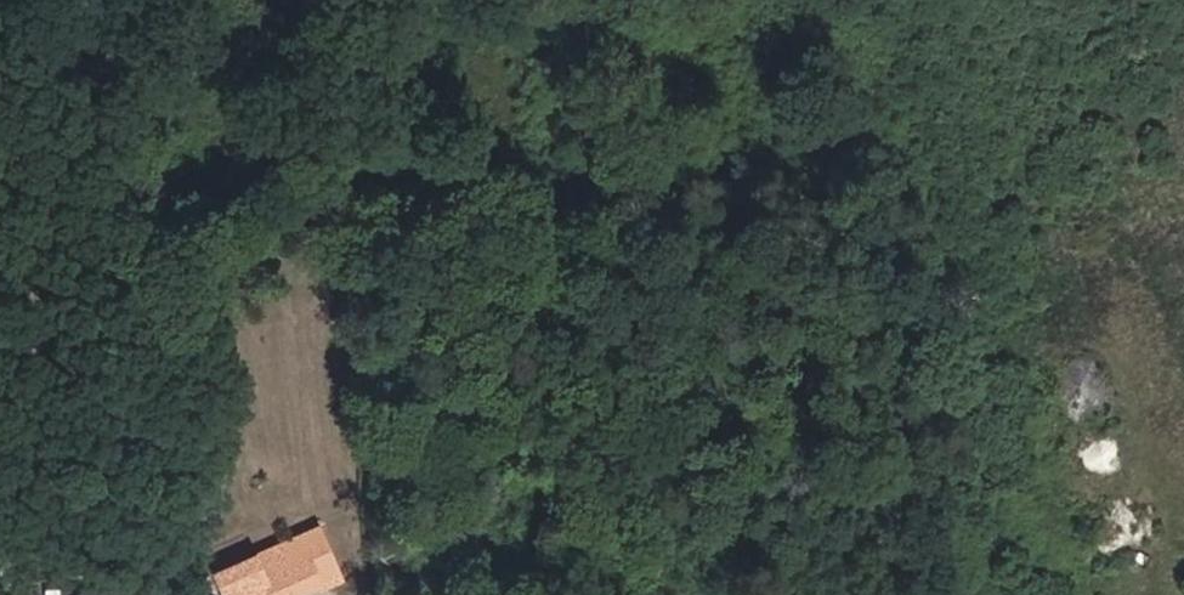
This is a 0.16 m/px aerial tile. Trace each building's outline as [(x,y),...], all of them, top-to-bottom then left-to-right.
[(317,529),(215,574),(224,594),(292,594),(318,583),(319,588),(339,579),(317,529)]
